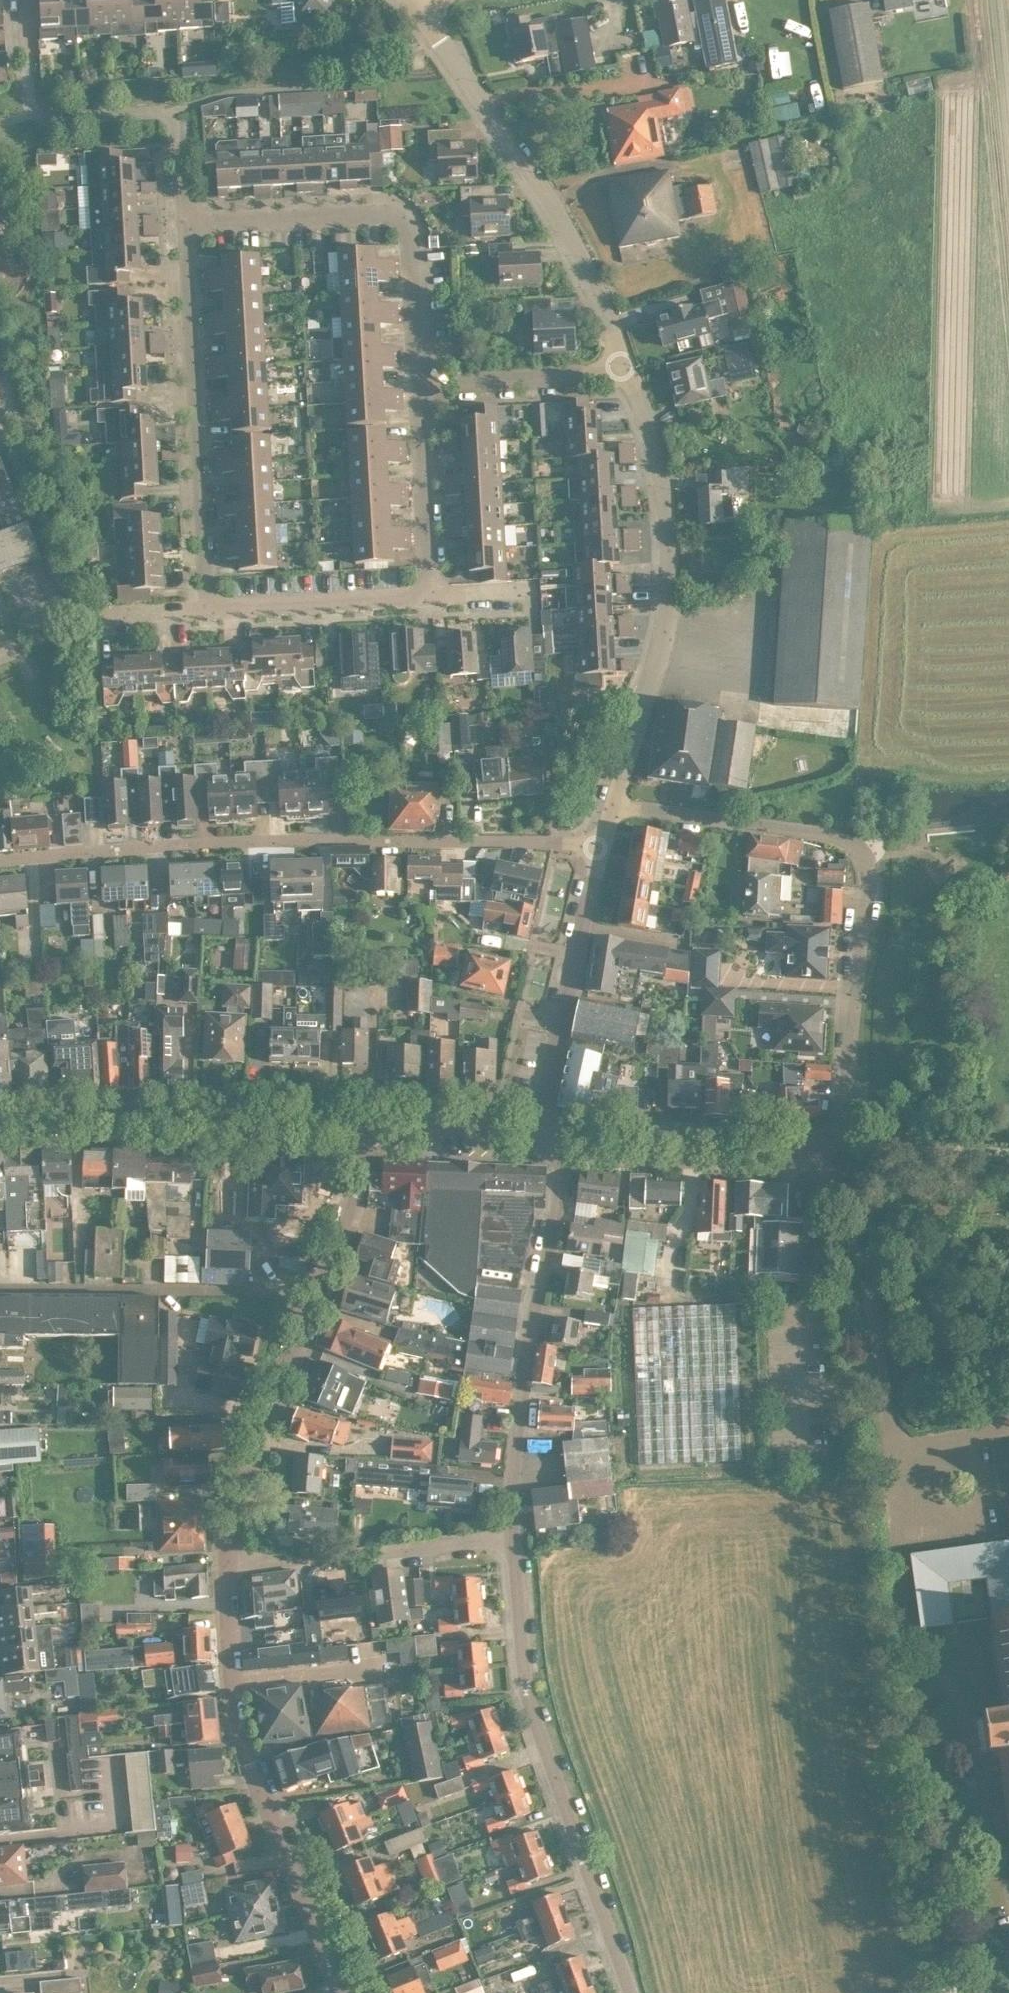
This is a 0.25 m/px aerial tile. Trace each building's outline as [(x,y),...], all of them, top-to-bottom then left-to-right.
[(72,0),(37,0),(39,26),(37,26),(37,38),(54,37),(54,34),(62,33),(62,43),(74,42),(74,32),(72,0)] [(74,32),(86,32),(86,24),(108,23),(106,0),(72,0),(74,32)] [(108,23),(121,22),(121,30),(142,29),(141,0),(106,0),(108,23)] [(142,29),(142,33),(163,31),(163,20),(176,19),(175,0),(141,0),(142,29)] [(176,19),(189,18),(189,26),(210,25),(209,0),(202,0),(197,0),(175,0),(176,19)] [(210,0),(211,20),(224,19),(223,0),(213,0),(210,0)] [(269,3),(278,2),(278,20),(280,24),(285,27),(293,26),(292,18),(312,17),(313,19),(332,18),(331,0),(330,0),(328,0),(269,0),(269,3)] [(661,45),(664,44),(690,39),(691,44),(700,42),(705,67),(732,62),(719,0),(696,0),(692,1),(694,12),(683,14),(681,0),(652,0),(661,45)] [(883,10),(910,5),(909,0),(881,0),(883,10)] [(826,10),(841,87),(880,79),(864,3),(826,10)] [(526,16),(504,20),(512,62),(519,61),(544,56),(543,53),(557,50),(561,73),(577,70),(591,68),(581,18),(568,21),(553,24),(552,15),(526,20),(526,16)] [(661,45),(652,46),(656,66),(665,64),(668,64),(664,44),(661,45)] [(410,56),(411,66),(421,65),(420,55),(410,56)] [(759,59),(745,62),(747,71),(761,69),(759,59)] [(193,64),(179,64),(180,75),(193,74),(193,64)] [(156,66),(145,66),(146,77),(156,76),(156,66)] [(72,70),(60,71),(61,80),(73,80),(72,70)] [(653,118),(680,113),(675,88),(654,92),(655,100),(604,110),(607,128),(605,128),(612,164),(660,155),(653,118)] [(319,98),(319,99),(319,100),(320,113),(341,112),(340,97),(334,98),(333,90),(319,91),(319,98)] [(784,90),(762,94),(764,106),(786,102),(784,90)] [(318,91),(297,92),(297,101),(319,100),(319,99),(319,98),(318,91)] [(285,93),(275,93),(277,116),(286,115),(298,114),(297,101),(297,92),(285,93)] [(277,116),(275,93),(265,94),(267,116),(277,116)] [(255,115),(254,94),(232,96),(233,106),(233,115),(234,117),(255,115)] [(225,96),(222,97),(223,113),(223,116),(233,115),(233,106),(232,96),(225,96)] [(399,148),(397,124),(377,125),(378,149),(399,148)] [(436,158),(437,179),(473,177),(471,139),(453,140),(452,128),(424,129),(426,158),(436,158)] [(363,141),(343,142),(345,187),(353,187),(353,179),(367,178),(367,166),(378,165),(377,141),(376,131),(363,132),(363,141)] [(342,133),(321,134),(323,181),(337,180),(337,188),(345,187),(343,142),(342,133)] [(795,183),(783,133),(745,142),(757,191),(795,183)] [(299,135),(300,146),(302,190),(310,189),(310,181),(323,181),(321,134),(299,135)] [(287,135),(278,136),(280,183),(294,182),(294,190),(302,190),(300,146),(288,147),(287,135)] [(269,148),(257,148),(259,192),(267,192),(267,184),(280,183),(278,136),(268,136),(269,148)] [(256,138),(235,139),(237,185),(251,185),(251,193),(259,192),(257,148),(256,138)] [(237,185),(235,139),(216,140),(212,144),(213,151),(202,151),(203,175),(214,175),(215,195),(224,194),(224,186),(237,185)] [(83,151),(85,184),(132,181),(131,159),(119,160),(119,149),(83,151)] [(52,153),(34,154),(35,164),(53,163),(52,153)] [(676,237),(673,219),(713,212),(709,183),(682,188),(682,183),(667,186),(665,171),(606,181),(609,197),(607,198),(615,247),(676,237)] [(85,184),(86,206),(134,203),(132,181),(85,184)] [(153,191),(152,181),(138,182),(139,192),(153,191)] [(469,214),(470,235),(506,233),(504,195),(485,196),(485,184),(457,186),(459,215),(469,214)] [(53,190),(36,191),(37,209),(38,209),(55,207),(53,190)] [(86,206),(87,228),(135,225),(134,203),(86,206)] [(55,207),(38,209),(39,229),(57,227),(55,207)] [(140,215),(141,225),(155,224),(154,214),(140,215)] [(155,224),(141,225),(141,234),(155,233),(155,224)] [(87,228),(89,250),(136,247),(135,225),(87,228)] [(65,250),(63,230),(38,232),(40,252),(65,250)] [(434,235),(427,236),(427,246),(435,246),(434,235)] [(496,254),(497,282),(538,280),(536,252),(510,253),(509,241),(485,242),(486,255),(496,254)] [(473,243),(462,243),(463,252),(474,251),(473,243)] [(136,247),(89,250),(90,265),(84,265),(85,283),(126,281),(125,269),(137,269),(136,247)] [(335,249),(336,272),(392,269),(391,258),(373,259),(372,247),(335,249)] [(201,269),(202,279),(258,276),(256,254),(219,256),(220,268),(201,269)] [(725,256),(715,258),(719,278),(729,276),(725,256)] [(336,272),(337,293),(374,291),(374,280),(393,279),(392,269),(336,272)] [(221,289),(222,300),(259,298),(258,276),(202,279),(202,290),(221,289)] [(719,282),(696,288),(700,302),(704,318),(725,312),(730,329),(750,324),(740,281),(721,287),(719,282)] [(93,303),(94,324),(140,321),(139,299),(127,300),(126,288),(86,291),(86,303),(93,303)] [(337,293),(339,315),(394,312),(394,301),(375,302),(374,291),(337,293)] [(51,292),(42,292),(44,311),(52,310),(51,292)] [(531,323),(533,351),(571,349),(570,319),(563,320),(562,310),(548,311),(547,297),(521,299),(522,323),(531,323)] [(203,312),(204,322),(260,319),(259,298),(222,300),(222,311),(203,312)] [(477,301),(467,301),(468,314),(477,314),(477,301)] [(665,313),(652,316),(660,346),(708,333),(704,318),(700,302),(690,305),(689,303),(664,310),(665,313)] [(339,315),(340,336),(377,334),(376,323),(395,322),(394,312),(339,315)] [(223,332),(224,343),(261,341),(260,319),(204,322),(205,333),(223,332)] [(93,344),(93,346),(141,343),(140,321),(94,324),(95,344),(93,344)] [(57,324),(44,325),(45,333),(58,332),(57,324)] [(147,333),(147,342),(161,342),(161,332),(147,333)] [(340,336),(341,358),(397,355),(396,345),(377,346),(377,334),(340,336)] [(206,355),(207,365),(262,362),(261,341),(224,343),(225,354),(206,355)] [(664,366),(663,366),(672,405),(705,398),(722,394),(719,382),(718,377),(726,375),(727,380),(728,383),(752,378),(744,341),(719,346),(720,353),(714,354),(716,364),(701,367),(699,355),(663,362),(664,366)] [(161,342),(147,342),(148,352),(162,351),(161,342)] [(93,346),(94,367),(143,365),(141,343),(93,346)] [(341,358),(342,379),(379,378),(379,366),(397,365),(397,355),(341,358)] [(226,375),(226,386),(264,384),(262,362),(207,365),(207,376),(226,375)] [(143,365),(94,367),(95,386),(87,387),(88,401),(133,398),(132,387),(144,387),(143,365)] [(49,407),(62,406),(65,406),(63,369),(57,370),(47,370),(49,407)] [(342,379),(343,401),(399,398),(399,388),(380,389),(379,378),(342,379)] [(208,398),(209,409),(265,405),(264,384),(226,386),(227,397),(208,398)] [(399,398),(343,401),(345,423),(382,421),(381,409),(400,408),(399,398)] [(561,400),(563,433),(599,431),(598,409),(586,410),(585,399),(561,400)] [(458,417),(460,439),(496,437),(494,404),(470,405),(470,416),(458,417)] [(265,405),(209,409),(210,419),(228,418),(229,430),(266,428),(265,405)] [(77,443),(76,431),(65,432),(62,406),(49,407),(51,436),(58,445),(77,443)] [(104,441),(117,440),(153,438),(151,416),(139,417),(139,406),(94,408),(95,421),(102,420),(104,441)] [(314,414),(306,415),(307,427),(319,426),(319,419),(314,414)] [(799,420),(792,428),(801,434),(807,426),(799,420)] [(345,431),(346,453),(402,450),(402,440),(383,441),(382,429),(345,431)] [(563,433),(564,455),(600,453),(599,431),(563,433)] [(211,450),(212,461),(268,457),(267,435),(229,437),(230,449),(211,450)] [(460,439),(461,461),(497,459),(496,437),(460,439)] [(117,440),(118,463),(154,461),(153,438),(117,440)] [(440,440),(440,451),(455,450),(454,440),(440,440)] [(615,443),(616,453),(630,453),(629,442),(615,443)] [(304,444),(295,445),(295,453),(304,452),(304,444)] [(38,556),(0,449),(0,569),(38,556)] [(174,459),(173,449),(160,450),(160,459),(174,459)] [(346,453),(348,475),(385,473),(384,461),(403,460),(402,450),(346,453)] [(574,455),(575,476),(611,474),(610,452),(600,453),(564,455),(564,456),(574,455)] [(630,453),(616,453),(616,462),(630,461),(630,453)] [(231,470),(232,481),(269,479),(268,457),(212,461),(213,471),(231,470)] [(461,461),(462,482),(498,480),(497,459),(461,461)] [(154,461),(118,463),(120,496),(144,495),(143,483),(155,483),(154,461)] [(741,465),(723,466),(724,474),(741,473),(741,465)] [(777,466),(777,476),(796,476),(796,466),(777,466)] [(348,475),(349,496),(405,493),(404,483),(385,484),(385,473),(348,475)] [(441,474),(442,484),(456,483),(455,473),(441,474)] [(728,522),(728,521),(743,520),(743,505),(727,506),(727,492),(742,492),(741,473),(724,474),(712,474),(712,489),(695,488),(696,506),(694,507),(695,523),(728,522)] [(567,498),(577,497),(613,495),(611,474),(575,476),(566,476),(567,498)] [(214,493),(214,504),(270,501),(269,479),(232,481),(233,492),(214,493)] [(462,482),(463,504),(499,502),(498,480),(462,482)] [(456,483),(442,484),(442,493),(456,492),(456,483)] [(618,486),(618,496),(632,495),(632,485),(618,486)] [(349,496),(350,518),(387,516),(387,505),(405,503),(405,493),(349,496)] [(577,497),(578,519),(614,517),(613,495),(577,497)] [(632,495),(618,496),(619,505),(633,504),(632,495)] [(234,513),(234,524),(271,522),(270,501),(214,504),(215,514),(234,513)] [(110,504),(112,540),(158,537),(157,513),(143,514),(142,502),(110,504)] [(463,504),(465,526),(501,524),(499,502),(463,504)] [(782,514),(769,514),(769,529),(782,529),(782,520),(786,521),(786,514),(782,514)] [(350,518),(351,539),(407,536),(407,526),(388,527),(387,516),(350,518)] [(444,517),(444,527),(458,526),(458,516),(444,517)] [(570,519),(571,541),(615,539),(614,517),(578,519),(570,519)] [(782,529),(781,535),(770,704),(853,709),(866,526),(786,521),(782,520),(782,529)] [(216,537),(217,547),(273,544),(271,522),(234,524),(235,536),(216,537)] [(465,526),(466,548),(502,546),(501,524),(465,526)] [(458,526),(444,527),(445,536),(459,535),(458,526)] [(620,529),(621,538),(635,538),(634,528),(620,529)] [(407,536),(351,539),(353,562),(390,559),(389,548),(408,547),(407,536)] [(112,540),(114,564),(159,562),(158,537),(112,540)] [(635,538),(621,538),(621,548),(635,548),(635,538)] [(95,555),(94,539),(84,540),(85,556),(95,555)] [(570,563),(616,560),(615,539),(571,541),(573,563),(570,563)] [(273,544),(217,547),(217,557),(236,556),(237,568),(274,566),(273,544)] [(502,546),(466,548),(467,570),(479,569),(480,580),(504,579),(502,546)] [(570,563),(572,585),(607,583),(606,562),(616,561),(616,560),(570,563)] [(159,562),(114,564),(116,600),(147,598),(147,587),(161,586),(159,562)] [(613,573),(613,585),(627,584),(627,572),(613,573)] [(572,585),(573,606),(609,604),(607,583),(572,585)] [(627,584),(613,585),(614,592),(628,592),(627,584)] [(63,592),(53,596),(56,605),(66,602),(63,592)] [(573,606),(574,628),(610,626),(609,604),(573,606)] [(615,616),(616,626),(630,625),(629,615),(615,616)] [(630,625),(616,626),(616,635),(630,634),(630,625)] [(574,628),(575,650),(611,647),(610,626),(574,628)] [(432,661),(431,650),(431,644),(419,645),(418,629),(403,630),(403,627),(391,628),(391,630),(388,630),(391,672),(420,671),(420,670),(432,669),(432,661)] [(529,670),(527,628),(496,630),(499,672),(529,670)] [(474,671),(474,678),(488,677),(486,653),(474,654),(472,631),(444,633),(447,673),(474,671)] [(365,674),(366,686),(378,685),(377,655),(365,656),(363,632),(335,633),(338,676),(365,674)] [(296,635),(273,637),(275,678),(292,677),(298,686),(311,685),(310,665),(309,645),(309,642),(297,643),(296,635)] [(238,646),(238,654),(241,697),(242,697),(242,689),(254,689),(258,679),(275,678),(273,637),(250,638),(250,646),(238,646)] [(321,644),(309,645),(310,665),(322,664),(321,644)] [(227,647),(204,648),(206,689),(224,688),(229,698),(241,697),(238,654),(228,655),(227,647)] [(611,647),(575,650),(577,671),(576,671),(572,674),(573,684),(576,687),(595,686),(598,682),(598,671),(612,670),(612,660),(611,647)] [(181,657),(170,658),(172,701),(185,700),(189,690),(206,689),(204,648),(181,650),(181,657)] [(442,649),(431,650),(432,661),(443,660),(442,649)] [(158,651),(135,652),(137,693),(154,692),(160,702),(172,701),(170,658),(158,659),(158,651)] [(137,693),(135,652),(111,654),(112,661),(100,662),(102,705),(115,704),(120,694),(137,693)] [(612,670),(632,669),(632,659),(612,660),(612,670)] [(707,786),(708,783),(707,783),(716,720),(717,720),(718,708),(716,707),(716,708),(658,699),(656,698),(645,776),(707,786)] [(380,703),(381,717),(394,716),(393,702),(380,703)] [(448,711),(450,748),(466,747),(463,710),(448,711)] [(258,712),(248,712),(249,726),(259,726),(258,712)] [(707,783),(708,783),(743,788),(753,725),(717,720),(716,720),(707,783)] [(125,722),(126,734),(139,733),(138,722),(125,722)] [(422,729),(424,752),(448,751),(446,727),(422,729)] [(350,728),(340,728),(340,743),(350,743),(350,728)] [(209,729),(189,730),(190,742),(209,741),(209,729)] [(234,729),(226,730),(226,738),(235,738),(234,729)] [(140,736),(140,746),(155,746),(154,736),(140,736)] [(473,771),(467,771),(468,788),(474,788),(475,795),(507,793),(505,756),(505,755),(504,742),(483,744),(484,757),(472,758),(473,771)] [(155,750),(156,764),(169,763),(168,749),(155,750)] [(538,753),(505,755),(505,756),(507,793),(541,791),(540,778),(538,753)] [(314,770),(299,770),(301,818),(319,818),(319,814),(324,813),(323,789),(337,789),(335,757),(313,758),(314,770)] [(285,760),(263,761),(264,792),(277,792),(278,815),(284,815),(284,819),(301,818),(299,770),(285,771),(285,760)] [(242,773),(228,774),(230,822),(248,821),(247,817),(253,817),(252,793),(264,792),(263,761),(241,762),(242,773)] [(191,764),(192,776),(193,796),(205,795),(207,819),(213,819),(213,823),(230,822),(228,774),(214,774),(213,763),(191,764)] [(163,766),(155,766),(156,778),(158,816),(159,816),(165,816),(171,816),(171,821),(175,820),(175,824),(190,824),(190,820),(194,820),(193,796),(192,776),(173,777),(173,765),(163,766)] [(118,780),(100,781),(102,824),(106,824),(106,828),(121,827),(121,823),(125,823),(125,818),(130,818),(136,817),(137,817),(135,779),(136,779),(135,767),(128,767),(118,768),(118,780)] [(136,779),(135,779),(137,817),(136,817),(137,822),(159,821),(159,816),(158,816),(156,778),(136,779)] [(435,814),(436,782),(388,781),(386,827),(431,828),(431,814),(435,814)] [(81,797),(82,821),(95,820),(94,796),(81,797)] [(7,800),(9,816),(18,816),(16,799),(7,800)] [(60,813),(61,844),(79,843),(77,812),(60,813)] [(47,814),(18,816),(9,816),(12,848),(46,845),(44,830),(49,830),(47,814)] [(9,848),(8,826),(0,827),(0,849),(9,848)] [(630,827),(626,852),(662,858),(666,833),(630,827)] [(674,852),(685,854),(688,835),(677,833),(674,852)] [(746,834),(741,858),(743,858),(788,864),(794,865),(812,867),(813,859),(795,857),(796,854),(798,841),(746,834)] [(688,835),(685,854),(696,856),(700,837),(688,835)] [(369,851),(366,851),(366,846),(328,846),(328,867),(351,867),(361,876),(366,877),(366,890),(397,890),(398,855),(373,855),(372,853),(369,851)] [(626,852),(622,876),(649,880),(649,879),(658,880),(662,858),(626,852)] [(405,867),(405,879),(429,880),(429,885),(432,885),(459,886),(458,899),(471,900),(471,876),(459,875),(459,867),(438,866),(438,858),(405,858),(405,867)] [(743,858),(741,914),(775,915),(775,899),(785,900),(787,876),(788,864),(743,858)] [(840,885),(841,868),(842,858),(836,858),(836,863),(825,862),(825,868),(815,868),(814,884),(840,885)] [(293,861),(268,862),(268,881),(269,909),(279,909),(279,902),(294,901),(293,880),(293,861)] [(318,861),(293,861),(293,880),(294,901),(295,901),(295,910),(317,910),(317,901),(319,901),(319,880),(318,861)] [(531,899),(538,870),(495,861),(489,889),(531,899)] [(238,863),(216,864),(218,895),(218,904),(226,904),(225,895),(240,894),(238,863)] [(216,864),(192,865),(194,907),(205,906),(204,896),(218,895),(216,864)] [(194,907),(192,865),(167,867),(169,898),(183,898),(184,907),(194,907)] [(143,868),(121,869),(123,909),(130,909),(130,899),(145,898),(143,868)] [(683,883),(695,886),(698,871),(686,868),(683,883)] [(123,909),(121,869),(99,870),(100,901),(115,901),(116,910),(123,909)] [(83,871),(53,873),(54,887),(55,904),(69,904),(70,923),(86,923),(85,902),(84,885),(83,871)] [(0,877),(0,912),(11,911),(13,927),(25,926),(21,876),(0,877)] [(622,876),(619,901),(645,905),(649,880),(622,876)] [(432,897),(432,899),(458,899),(459,886),(432,885),(432,888),(432,897)] [(683,885),(680,898),(692,901),(695,888),(683,885)] [(330,889),(330,905),(342,905),(342,889),(330,889)] [(817,921),(828,922),(838,922),(840,890),(819,889),(817,921)] [(645,905),(619,901),(615,925),(641,929),(645,905)] [(51,902),(35,903),(37,926),(53,924),(51,902)] [(479,929),(524,938),(531,907),(512,903),(511,906),(483,902),(479,929)] [(670,906),(667,918),(684,921),(686,909),(670,906)] [(310,924),(311,955),(330,955),(330,911),(318,911),(319,924),(310,924)] [(156,933),(153,934),(152,914),(138,915),(140,934),(142,960),(155,959),(156,951),(156,936),(156,933)] [(164,914),(152,914),(153,934),(156,933),(165,933),(164,914)] [(89,916),(91,940),(102,939),(101,915),(89,916)] [(261,915),(262,941),(280,940),(280,926),(273,927),(272,915),(261,915)] [(110,917),(111,946),(124,946),(123,916),(110,917)] [(193,920),(179,919),(177,919),(176,935),(192,936),(193,920)] [(220,921),(193,920),(192,936),(219,938),(220,921)] [(235,922),(220,921),(219,938),(234,938),(235,922)] [(86,923),(70,923),(70,933),(86,933),(86,923)] [(823,976),(826,929),(826,927),(824,927),(786,925),(785,933),(765,932),(764,950),(779,951),(779,947),(785,948),(784,959),(779,959),(778,972),(783,972),(783,975),(821,977),(821,978),(823,978),(823,976)] [(592,936),(583,989),(611,994),(611,992),(627,995),(633,996),(637,971),(660,975),(662,967),(671,969),(674,953),(673,949),(665,947),(665,946),(592,934),(592,936)] [(156,936),(156,951),(161,953),(166,952),(166,937),(161,935),(156,936)] [(251,950),(252,938),(234,937),(233,949),(251,950)] [(432,944),(432,945),(431,964),(453,966),(456,947),(440,945),(432,944)] [(689,985),(701,986),(701,985),(714,986),(717,949),(692,948),(689,985)] [(459,985),(499,994),(506,964),(493,961),(494,955),(480,952),(478,957),(466,955),(459,985)] [(20,963),(22,995),(40,993),(37,962),(20,963)] [(61,962),(53,963),(54,970),(61,970),(61,962)] [(176,1000),(195,1001),(197,968),(178,966),(176,1000)] [(296,971),(296,983),(307,983),(308,971),(296,971)] [(163,993),(163,974),(155,974),(154,993),(163,993)] [(403,1010),(427,1011),(429,980),(405,978),(403,1010)] [(241,1012),(241,1006),(247,1006),(248,984),(221,982),(220,1005),(224,1005),(224,1012),(205,1011),(202,1057),(238,1059),(241,1012)] [(270,984),(260,983),(249,983),(249,1017),(269,1018),(270,984)] [(322,1015),(322,1030),(339,1030),(339,1018),(340,985),(323,985),(322,1015)] [(701,985),(701,986),(699,1011),(729,1013),(731,987),(714,986),(701,985)] [(457,1015),(459,1000),(446,998),(445,1018),(458,1019),(458,1015),(457,1015)] [(574,1016),(570,1037),(601,1043),(630,1049),(632,1037),(637,1016),(638,1010),(578,998),(574,1016)] [(459,999),(459,1000),(457,1015),(458,1015),(480,1018),(482,1002),(459,999)] [(820,1022),(817,1022),(818,1005),(758,1002),(757,1024),(772,1025),(771,1047),(797,1048),(797,1053),(813,1054),(813,1049),(819,1050),(820,1022)] [(151,1034),(151,1055),(151,1088),(181,1088),(181,1057),(176,1057),(176,1034),(180,1034),(181,1004),(153,1004),(151,1034)] [(267,1030),(266,1063),(291,1063),(292,1044),(292,1030),(293,1030),(293,1014),(293,1007),(281,1006),(280,1030),(267,1030)] [(5,1042),(10,1095),(47,1092),(40,1008),(23,1009),(24,1027),(4,1028),(5,1040),(5,1042)] [(126,1019),(124,1042),(128,1088),(145,1088),(144,1055),(151,1055),(151,1034),(143,1034),(143,1032),(138,1033),(137,1022),(137,1019),(136,1017),(134,1014),(131,1013),(128,1012),(125,1012),(126,1019)] [(292,1044),(291,1063),(316,1064),(317,1031),(317,1030),(322,1030),(322,1015),(293,1014),(293,1030),(292,1030),(292,1044)] [(10,1095),(3,1029),(2,1017),(0,1018),(0,1096),(10,1095)] [(95,1038),(74,1039),(72,1017),(44,1019),(45,1041),(48,1092),(97,1088),(95,1038)] [(124,1042),(126,1019),(112,1020),(112,1025),(113,1040),(95,1040),(96,1061),(98,1089),(114,1088),(128,1088),(124,1042)] [(364,1021),(357,1021),(351,1020),(351,1032),(340,1032),(339,1064),(364,1065),(364,1032),(364,1021)] [(386,1046),(385,1061),(393,1061),(392,1077),(415,1077),(416,1053),(426,1053),(426,1043),(426,1031),(407,1031),(407,1047),(386,1046)] [(491,1081),(492,1038),(480,1037),(480,1049),(462,1049),(461,1086),(484,1087),(484,1080),(491,1081)] [(570,1037),(568,1048),(598,1054),(599,1054),(601,1043),(570,1037)] [(645,1037),(641,1060),(655,1062),(657,1038),(645,1037)] [(655,1062),(655,1066),(665,1067),(665,1064),(673,1064),(679,1064),(679,1054),(680,1038),(658,1037),(657,1038),(655,1062)] [(738,1090),(739,1077),(739,1072),(716,1072),(716,1068),(717,1068),(718,1057),(715,1057),(715,1041),(698,1040),(697,1065),(698,1065),(698,1082),(699,1085),(703,1085),(702,1115),(738,1116),(738,1107),(750,1107),(750,1090),(738,1090)] [(426,1053),(425,1086),(447,1087),(449,1044),(426,1043),(426,1053)] [(566,1050),(561,1076),(576,1079),(591,1083),(593,1077),(601,1079),(603,1073),(607,1057),(599,1054),(598,1054),(568,1048),(567,1048),(566,1050)] [(736,1059),(735,1070),(747,1070),(748,1060),(736,1059)] [(802,1064),(802,1076),(828,1078),(829,1065),(807,1063),(807,1064),(802,1064)] [(664,1093),(664,1106),(695,1107),(696,1094),(696,1083),(697,1064),(680,1064),(679,1064),(673,1064),(665,1064),(665,1067),(665,1078),(664,1093)] [(561,1076),(555,1104),(571,1108),(586,1111),(587,1104),(635,1106),(635,1086),(614,1085),(616,1076),(603,1073),(601,1079),(593,1077),(591,1083),(576,1079),(561,1076)] [(777,1085),(778,1119),(817,1118),(817,1100),(805,1100),(805,1088),(782,1088),(782,1085),(777,1085)] [(41,1181),(41,1186),(54,1186),(56,1186),(57,1191),(59,1194),(61,1194),(70,1195),(69,1189),(70,1189),(68,1147),(39,1148),(41,1181)] [(80,1186),(111,1188),(112,1147),(82,1147),(80,1186)] [(124,1199),(145,1200),(144,1192),(143,1192),(142,1178),(143,1148),(112,1147),(111,1188),(124,1188),(124,1199)] [(0,1150),(0,1158),(3,1200),(4,1229),(4,1231),(43,1229),(42,1198),(41,1186),(41,1181),(36,1181),(36,1167),(35,1148),(17,1149),(0,1150)] [(148,1229),(162,1229),(163,1229),(164,1229),(165,1236),(186,1237),(187,1215),(163,1214),(164,1193),(159,1192),(158,1182),(162,1182),(162,1185),(168,1185),(168,1182),(188,1182),(189,1150),(143,1148),(142,1178),(143,1192),(144,1192),(145,1200),(146,1229),(148,1229)] [(247,1172),(246,1213),(271,1214),(272,1202),(276,1203),(278,1156),(273,1156),(274,1154),(256,1153),(255,1173),(247,1172)] [(278,1156),(276,1203),(285,1203),(285,1201),(299,1202),(299,1191),(301,1155),(284,1154),(283,1156),(278,1156)] [(399,1241),(416,1243),(421,1199),(422,1193),(424,1161),(383,1159),(381,1172),(368,1171),(366,1189),(398,1191),(397,1207),(390,1206),(386,1241),(389,1242),(399,1241)] [(421,1199),(416,1243),(415,1253),(456,1290),(472,1298),(479,1164),(424,1161),(422,1193),(421,1199)] [(515,1204),(541,1206),(541,1193),(543,1166),(479,1164),(476,1230),(477,1230),(508,1231),(509,1219),(514,1219),(515,1204)] [(592,1217),(594,1203),(598,1171),(578,1169),(574,1199),(587,1201),(585,1216),(592,1217)] [(618,1174),(598,1171),(594,1203),(600,1204),(613,1206),(618,1174)] [(677,1203),(678,1180),(643,1178),(643,1173),(628,1172),(627,1207),(642,1208),(642,1202),(652,1202),(652,1206),(657,1206),(657,1203),(677,1203)] [(695,1220),(694,1230),(709,1231),(709,1239),(729,1240),(729,1230),(720,1229),(722,1180),(700,1180),(699,1207),(695,1207),(695,1220)] [(727,1213),(727,1227),(738,1228),(739,1213),(751,1214),(753,1214),(752,1226),(756,1226),(756,1221),(773,1221),(774,1215),(783,1215),(784,1183),(734,1181),(732,1213),(727,1213)] [(124,1199),(116,1199),(109,1199),(108,1228),(94,1227),(93,1249),(83,1248),(82,1274),(120,1276),(120,1275),(121,1265),(124,1199)] [(466,1342),(462,1368),(505,1375),(518,1290),(514,1289),(530,1219),(530,1207),(541,1207),(541,1206),(515,1204),(514,1219),(509,1219),(508,1231),(477,1230),(476,1283),(509,1289),(503,1326),(470,1321),(466,1342)] [(622,1222),(594,1217),(592,1227),(569,1223),(565,1247),(597,1253),(600,1237),(619,1240),(622,1222)] [(664,1239),(666,1223),(626,1219),(620,1270),(652,1273),(656,1238),(664,1239)] [(756,1229),(754,1270),(794,1272),(824,1266),(817,1247),(809,1247),(795,1246),(796,1223),(773,1221),(756,1221),(756,1226),(756,1229)] [(162,1229),(148,1229),(148,1257),(162,1257),(162,1255),(162,1229)] [(289,1229),(278,1232),(280,1241),(291,1238),(289,1229)] [(205,1248),(204,1266),(244,1268),(245,1232),(206,1230),(205,1248)] [(393,1243),(389,1242),(386,1241),(363,1233),(355,1257),(373,1264),(368,1276),(390,1283),(398,1262),(387,1259),(393,1243)] [(44,1249),(34,1249),(35,1277),(45,1277),(44,1249)] [(196,1255),(162,1255),(162,1257),(162,1280),(196,1281),(196,1255)] [(605,1281),(617,1282),(620,1261),(598,1258),(596,1275),(606,1276),(605,1281)] [(59,1260),(45,1261),(46,1281),(60,1280),(59,1260)] [(121,1265),(120,1275),(132,1276),(133,1265),(121,1265)] [(563,1294),(588,1298),(592,1270),(567,1267),(563,1294)] [(636,1271),(620,1270),(618,1297),(633,1299),(636,1271)] [(383,1321),(393,1285),(349,1273),(339,1308),(383,1321)] [(476,1283),(470,1321),(503,1326),(509,1289),(476,1283)] [(19,1333),(115,1335),(115,1382),(154,1382),(155,1295),(0,1293),(0,1346),(18,1347),(19,1333)] [(581,1321),(605,1324),(607,1312),(583,1308),(581,1321)] [(737,1309),(738,1324),(747,1324),(747,1309),(737,1309)] [(157,1311),(157,1347),(173,1347),(174,1311),(157,1311)] [(548,1341),(574,1345),(578,1320),(552,1316),(548,1341)] [(210,1347),(208,1354),(235,1360),(235,1359),(233,1358),(234,1352),(248,1355),(254,1327),(245,1325),(246,1323),(244,1321),(231,1318),(229,1320),(228,1321),(208,1317),(202,1346),(210,1347)] [(375,1369),(387,1340),(329,1318),(317,1345),(375,1369)] [(401,1318),(399,1327),(429,1333),(430,1324),(401,1318)] [(448,1365),(462,1368),(466,1342),(443,1335),(429,1333),(399,1327),(398,1327),(390,1343),(438,1353),(445,1355),(443,1360),(448,1365)] [(548,1384),(554,1345),(535,1342),(528,1390),(546,1393),(547,1384),(548,1384)] [(173,1347),(157,1347),(157,1383),(173,1383),(173,1347)] [(235,1360),(208,1354),(207,1360),(199,1359),(193,1387),(213,1392),(212,1394),(214,1396),(227,1399),(229,1397),(230,1396),(239,1398),(245,1369),(231,1366),(232,1360),(233,1361),(235,1360)] [(315,1360),(299,1401),(326,1411),(328,1412),(331,1405),(350,1412),(363,1379),(315,1360)] [(580,1375),(568,1375),(568,1393),(608,1393),(608,1375),(608,1367),(597,1367),(597,1375),(580,1375)] [(460,1384),(468,1385),(466,1397),(505,1403),(508,1383),(504,1382),(505,1376),(462,1368),(462,1370),(460,1384)] [(19,1383),(20,1376),(20,1370),(0,1369),(0,1383),(19,1383)] [(455,1385),(415,1378),(414,1393),(451,1401),(455,1385)] [(56,1385),(55,1405),(63,1405),(64,1386),(56,1385)] [(112,1389),(107,1389),(107,1401),(112,1401),(112,1407),(150,1407),(150,1387),(112,1387),(112,1389)] [(571,1430),(571,1429),(584,1429),(584,1440),(605,1438),(605,1441),(610,1441),(609,1397),(602,1398),(603,1419),(571,1421),(572,1407),(538,1405),(536,1428),(571,1430)] [(73,1400),(65,1400),(65,1410),(73,1410),(73,1400)] [(307,1435),(328,1442),(335,1420),(297,1407),(287,1434),(305,1440),(307,1435)] [(460,1426),(456,1459),(492,1463),(494,1442),(476,1440),(479,1415),(456,1413),(456,1425),(460,1426)] [(166,1416),(154,1416),(154,1428),(160,1428),(166,1422),(166,1416)] [(444,1417),(441,1433),(448,1435),(451,1418),(444,1417)] [(372,1426),(373,1422),(354,1418),(353,1423),(372,1426)] [(189,1446),(189,1449),(221,1447),(219,1424),(188,1426),(188,1428),(167,1429),(168,1448),(189,1446)] [(39,1459),(37,1427),(0,1429),(0,1462),(39,1459)] [(122,1434),(108,1435),(109,1452),(123,1451),(122,1434)] [(389,1435),(387,1457),(427,1460),(430,1438),(389,1435)] [(566,1483),(568,1504),(565,1504),(563,1485),(530,1489),(534,1527),(567,1523),(567,1524),(577,1522),(576,1503),(609,1499),(605,1462),(607,1462),(605,1441),(605,1438),(584,1440),(560,1443),(566,1483)] [(205,1462),(204,1450),(162,1453),(163,1485),(206,1482),(205,1477),(208,1473),(208,1465),(205,1462)] [(290,1491),(317,1493),(319,1455),(292,1454),(290,1491)] [(351,1483),(353,1457),(344,1456),(343,1470),(352,1471),(351,1483)] [(426,1489),(427,1489),(426,1505),(467,1508),(469,1478),(441,1476),(442,1465),(417,1463),(353,1457),(351,1483),(426,1489)] [(123,1484),(124,1500),(152,1499),(152,1483),(123,1484)] [(16,1515),(13,1494),(4,1495),(6,1516),(16,1515)] [(154,1499),(156,1551),(201,1549),(199,1497),(154,1499)] [(353,1497),(352,1511),(364,1512),(365,1498),(353,1497)] [(286,1531),(332,1535),(335,1509),(281,1504),(280,1516),(289,1516),(286,1531)] [(10,1536),(13,1536),(11,1524),(0,1525),(0,1537),(1,1537),(10,1536)] [(1,1537),(2,1546),(0,1546),(0,1557),(12,1556),(10,1536),(1,1537)] [(44,1565),(43,1550),(41,1539),(19,1541),(23,1577),(55,1574),(53,1564),(44,1565)] [(907,1554),(918,1628),(950,1623),(944,1582),(984,1576),(988,1615),(990,1615),(1004,1712),(983,1715),(987,1751),(997,1750),(998,1764),(1008,1842),(1008,1539),(907,1554)] [(131,1556),(116,1557),(101,1558),(101,1569),(132,1568),(131,1556)] [(161,1567),(162,1579),(151,1579),(153,1594),(163,1594),(164,1598),(174,1597),(173,1586),(189,1585),(190,1595),(206,1594),(205,1562),(161,1567)] [(383,1571),(370,1572),(372,1586),(375,1608),(376,1621),(382,1620),(392,1619),(406,1617),(402,1579),(401,1569),(383,1571)] [(15,1584),(13,1570),(0,1571),(0,1585),(15,1584)] [(291,1570),(260,1573),(262,1599),(294,1596),(291,1570)] [(260,1573),(240,1576),(243,1618),(252,1617),(253,1628),(271,1625),(270,1609),(262,1610),(261,1608),(261,1600),(262,1599),(260,1573)] [(450,1588),(451,1603),(479,1600),(477,1578),(451,1580),(450,1576),(432,1577),(433,1589),(450,1588)] [(403,1579),(405,1605),(421,1604),(419,1577),(403,1579)] [(315,1608),(299,1610),(303,1642),(303,1648),(316,1646),(316,1647),(320,1646),(317,1618),(359,1613),(355,1581),(342,1583),(342,1581),(325,1583),(325,1585),(313,1587),(315,1608)] [(0,1591),(0,1610),(31,1607),(31,1604),(30,1593),(45,1591),(44,1583),(28,1585),(28,1588),(14,1589),(0,1591)] [(479,1600),(451,1603),(453,1618),(436,1619),(437,1632),(455,1630),(454,1626),(481,1623),(479,1600)] [(0,1610),(0,1632),(33,1629),(33,1624),(31,1612),(45,1611),(54,1610),(53,1602),(44,1603),(31,1604),(31,1607),(0,1610)] [(78,1602),(79,1623),(88,1623),(97,1622),(97,1602),(78,1602)] [(405,1607),(407,1618),(421,1616),(420,1605),(405,1607)] [(125,1623),(148,1623),(149,1611),(125,1611),(125,1623)] [(105,1623),(106,1631),(124,1631),(124,1622),(105,1623)] [(35,1647),(35,1645),(49,1644),(48,1627),(47,1623),(33,1624),(33,1629),(0,1632),(0,1652),(35,1647)] [(88,1623),(79,1623),(80,1638),(89,1637),(88,1623)] [(376,1625),(369,1626),(370,1637),(377,1636),(376,1625)] [(179,1655),(179,1660),(208,1660),(207,1627),(182,1627),(182,1655),(179,1655)] [(274,1642),(273,1638),(278,1638),(278,1630),(272,1630),(262,1631),(263,1643),(274,1642)] [(411,1635),(415,1657),(435,1655),(433,1634),(411,1635)] [(410,1637),(395,1639),(396,1651),(398,1663),(413,1661),(410,1637)] [(142,1643),(143,1664),(171,1662),(170,1640),(142,1643)] [(456,1652),(457,1668),(485,1665),(483,1643),(456,1645),(456,1641),(438,1642),(439,1654),(456,1652)] [(286,1646),(240,1650),(242,1669),(317,1660),(316,1647),(316,1646),(303,1648),(303,1642),(290,1644),(286,1646)] [(0,1652),(0,1673),(23,1671),(37,1669),(42,1669),(52,1668),(50,1654),(49,1644),(35,1645),(35,1647),(0,1652)] [(320,1646),(316,1647),(318,1661),(343,1657),(342,1644),(320,1646)] [(78,1645),(62,1646),(63,1666),(75,1665),(76,1669),(80,1669),(78,1645)] [(131,1666),(129,1646),(82,1650),(84,1669),(103,1668),(111,1667),(131,1666)] [(162,1667),(140,1671),(142,1686),(164,1682),(167,1697),(197,1692),(212,1690),(208,1663),(193,1666),(180,1668),(180,1665),(169,1666),(162,1667)] [(52,1668),(42,1669),(43,1682),(61,1680),(63,1696),(76,1694),(73,1665),(52,1668)] [(485,1665),(457,1668),(458,1684),(442,1685),(443,1696),(460,1695),(460,1691),(487,1688),(485,1665)] [(111,1667),(103,1668),(103,1676),(112,1676),(111,1667)] [(2,1714),(0,1694),(27,1691),(25,1672),(2,1675),(2,1682),(0,1682),(0,1715),(2,1714)] [(249,1688),(256,1744),(368,1729),(362,1686),(322,1692),(322,1696),(300,1699),(297,1682),(249,1688)] [(425,1711),(438,1708),(439,1708),(435,1685),(421,1688),(425,1711)] [(93,1688),(76,1690),(79,1709),(95,1707),(93,1688)] [(168,1713),(150,1715),(151,1725),(156,1725),(167,1723),(170,1723),(174,1722),(174,1723),(199,1720),(215,1719),(213,1698),(197,1700),(182,1701),(174,1702),(174,1710),(168,1711),(168,1713)] [(115,1708),(75,1711),(75,1714),(77,1733),(80,1732),(97,1731),(96,1720),(115,1718),(115,1708)] [(438,1708),(425,1711),(431,1731),(442,1728),(438,1708)] [(467,1724),(472,1739),(498,1730),(491,1708),(465,1717),(464,1713),(447,1719),(451,1730),(467,1724)] [(63,1752),(68,1789),(80,1788),(77,1758),(86,1757),(86,1755),(84,1745),(81,1745),(79,1745),(77,1733),(75,1714),(62,1715),(66,1751),(63,1752)] [(42,1723),(44,1740),(57,1739),(54,1716),(42,1717),(42,1723)] [(167,1723),(156,1725),(157,1735),(169,1735),(169,1744),(186,1742),(201,1741),(217,1739),(215,1719),(199,1720),(174,1723),(174,1722),(170,1723),(167,1723)] [(400,1726),(412,1780),(439,1775),(428,1721),(400,1726)] [(29,1829),(28,1814),(19,1743),(18,1728),(0,1730),(0,1833),(29,1829)] [(498,1730),(472,1739),(477,1753),(460,1758),(464,1768),(481,1763),(479,1758),(505,1750),(498,1730)] [(84,1745),(86,1755),(98,1754),(97,1731),(80,1732),(81,1745),(84,1745)] [(272,1757),(270,1758),(280,1790),(285,1788),(314,1780),(311,1768),(329,1762),(334,1780),(347,1776),(376,1767),(366,1735),(359,1735),(348,1737),(335,1740),(325,1741),(272,1757)] [(447,1763),(440,1746),(434,1749),(441,1778),(441,1780),(458,1774),(459,1774),(454,1761),(447,1763)] [(171,1762),(188,1760),(190,1787),(212,1785),(212,1774),(221,1774),(219,1747),(187,1749),(187,1747),(157,1750),(159,1772),(172,1770),(171,1762)] [(155,1750),(145,1751),(146,1763),(156,1763),(155,1750)] [(27,1766),(26,1767),(29,1789),(43,1787),(41,1765),(27,1766)] [(488,1786),(493,1800),(520,1791),(512,1769),(486,1778),(485,1775),(468,1781),(472,1792),(488,1786)] [(431,1783),(435,1796),(462,1787),(458,1774),(441,1780),(431,1783)] [(401,1784),(374,1788),(378,1798),(384,1796),(389,1807),(395,1804),(407,1800),(403,1788),(401,1784)] [(520,1791),(493,1800),(498,1815),(483,1821),(486,1832),(503,1826),(501,1821),(527,1812),(520,1791)] [(150,1798),(153,1828),(154,1836),(169,1835),(167,1803),(175,1802),(175,1805),(193,1804),(192,1795),(166,1797),(150,1798)] [(418,1826),(407,1800),(395,1804),(402,1824),(397,1826),(399,1833),(418,1826)] [(201,1804),(191,1808),(203,1838),(213,1834),(226,1829),(240,1823),(232,1802),(218,1808),(212,1810),(209,1801),(201,1804)] [(319,1812),(326,1831),(365,1816),(362,1807),(348,1813),(344,1802),(319,1812)] [(423,1811),(414,1814),(419,1826),(428,1823),(423,1811)] [(365,1816),(326,1831),(334,1850),(359,1840),(355,1830),(369,1825),(365,1816)] [(226,1829),(213,1834),(221,1853),(213,1856),(217,1866),(224,1863),(232,1860),(228,1851),(234,1849),(248,1844),(240,1823),(226,1829)] [(381,1839),(387,1853),(407,1845),(411,1857),(423,1852),(419,1841),(423,1839),(418,1826),(399,1833),(381,1839)] [(153,1831),(136,1833),(137,1845),(154,1843),(153,1831)] [(509,1847),(515,1861),(542,1852),(534,1832),(508,1841),(506,1837),(490,1842),(494,1852),(509,1847)] [(437,1839),(425,1844),(430,1856),(442,1852),(437,1839)] [(188,1844),(172,1844),(173,1860),(188,1859),(188,1844)] [(21,1845),(0,1847),(0,1882),(25,1879),(21,1845)] [(431,1859),(429,1860),(437,1881),(439,1885),(459,1877),(449,1852),(431,1859)] [(542,1852),(515,1861),(520,1876),(503,1882),(508,1893),(523,1887),(522,1883),(549,1873),(542,1852)] [(395,1866),(401,1879),(430,1867),(425,1854),(395,1866)] [(341,1867),(348,1886),(388,1870),(384,1861),(369,1867),(366,1857),(341,1867)] [(121,1859),(80,1863),(82,1892),(124,1888),(121,1859)] [(491,1869),(480,1873),(483,1880),(494,1876),(491,1869)] [(388,1870),(348,1886),(355,1903),(380,1893),(376,1884),(391,1878),(388,1870)] [(222,1887),(227,1914),(275,1904),(270,1877),(222,1887)] [(178,1886),(180,1904),(204,1900),(201,1881),(178,1886)] [(444,1887),(454,1916),(470,1910),(460,1881),(444,1887)] [(27,1931),(27,1930),(50,1928),(49,1911),(69,1909),(76,1909),(128,1905),(126,1888),(124,1888),(82,1892),(0,1901),(0,1933),(27,1931)] [(529,1901),(534,1914),(513,1921),(517,1932),(537,1924),(564,1914),(556,1892),(529,1901)] [(275,1904),(227,1914),(232,1941),(281,1931),(275,1904)] [(413,1921),(418,1935),(451,1922),(446,1909),(413,1921)] [(362,1922),(369,1941),(409,1925),(406,1916),(392,1922),(388,1912),(362,1922)] [(564,1914),(537,1924),(517,1932),(520,1940),(534,1935),(535,1937),(541,1935),(545,1946),(572,1937),(564,1914)] [(409,1925),(369,1941),(377,1959),(403,1949),(399,1940),(413,1934),(409,1925)] [(183,1943),(188,1964),(215,1961),(210,1938),(183,1943)] [(430,1949),(435,1963),(463,1952),(457,1938),(430,1949)] [(470,1949),(476,1964),(493,1957),(488,1942),(470,1949)] [(560,1987),(587,1977),(579,1954),(552,1964),(556,1977),(536,1984),(539,1992),(542,1992),(553,1988),(560,1986),(560,1987)] [(60,1957),(50,1958),(51,1968),(61,1967),(60,1957)] [(215,1961),(188,1964),(191,1984),(220,1980),(216,1961),(215,1962),(215,1961)] [(261,1992),(268,1992),(298,1987),(293,1961),(257,1969),(257,1967),(242,1970),(244,1982),(258,1979),(261,1992)] [(385,1977),(391,1992),(422,1992),(419,1986),(427,1983),(430,1982),(422,1962),(411,1967),(385,1977)] [(454,1992),(482,1992),(474,1976),(451,1986),(454,1992)] [(560,1987),(562,1992),(593,1992),(587,1977),(560,1987)] [(38,1992),(78,1992),(77,1978),(37,1982),(38,1992)] [(156,1992),(176,1992),(177,1980),(157,1979),(156,1992)]
